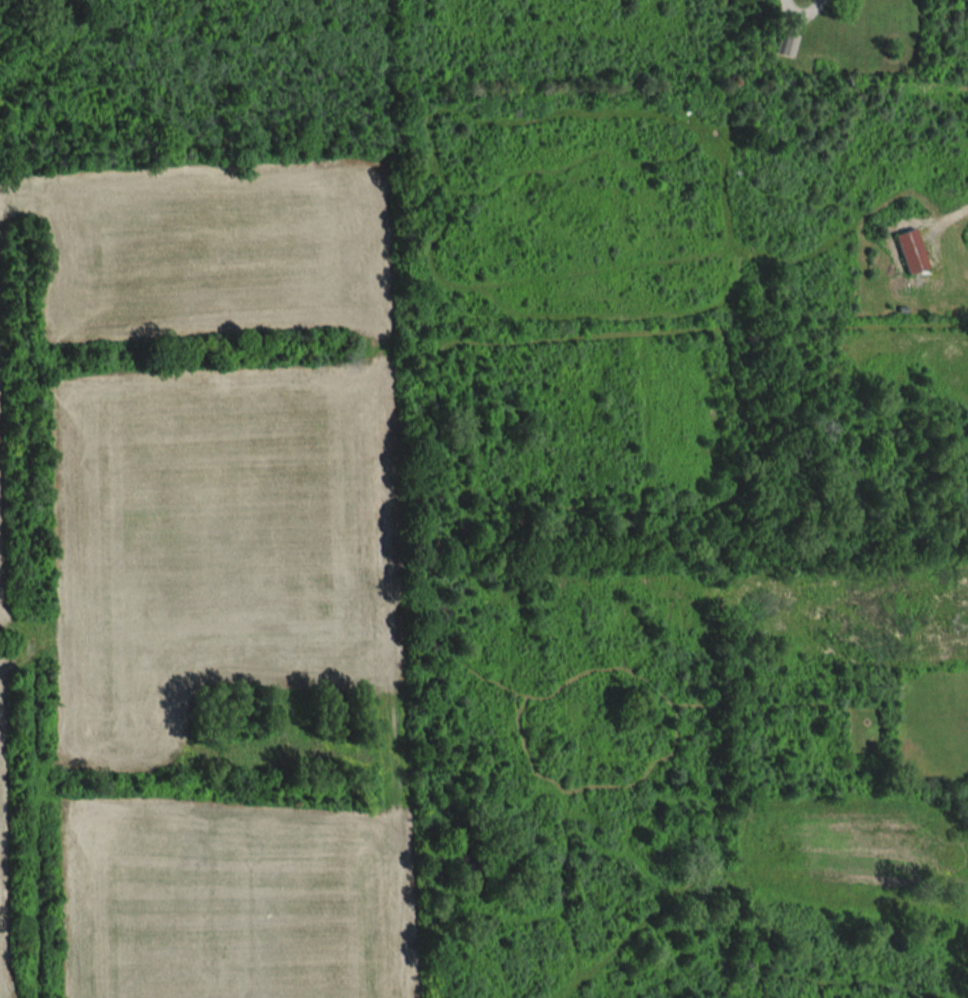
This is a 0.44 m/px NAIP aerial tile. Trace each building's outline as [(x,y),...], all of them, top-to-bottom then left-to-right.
[(792,59),(798,36),(787,33),(782,56),(792,59)] [(927,268),(914,228),(893,235),(906,275),(927,268)]
